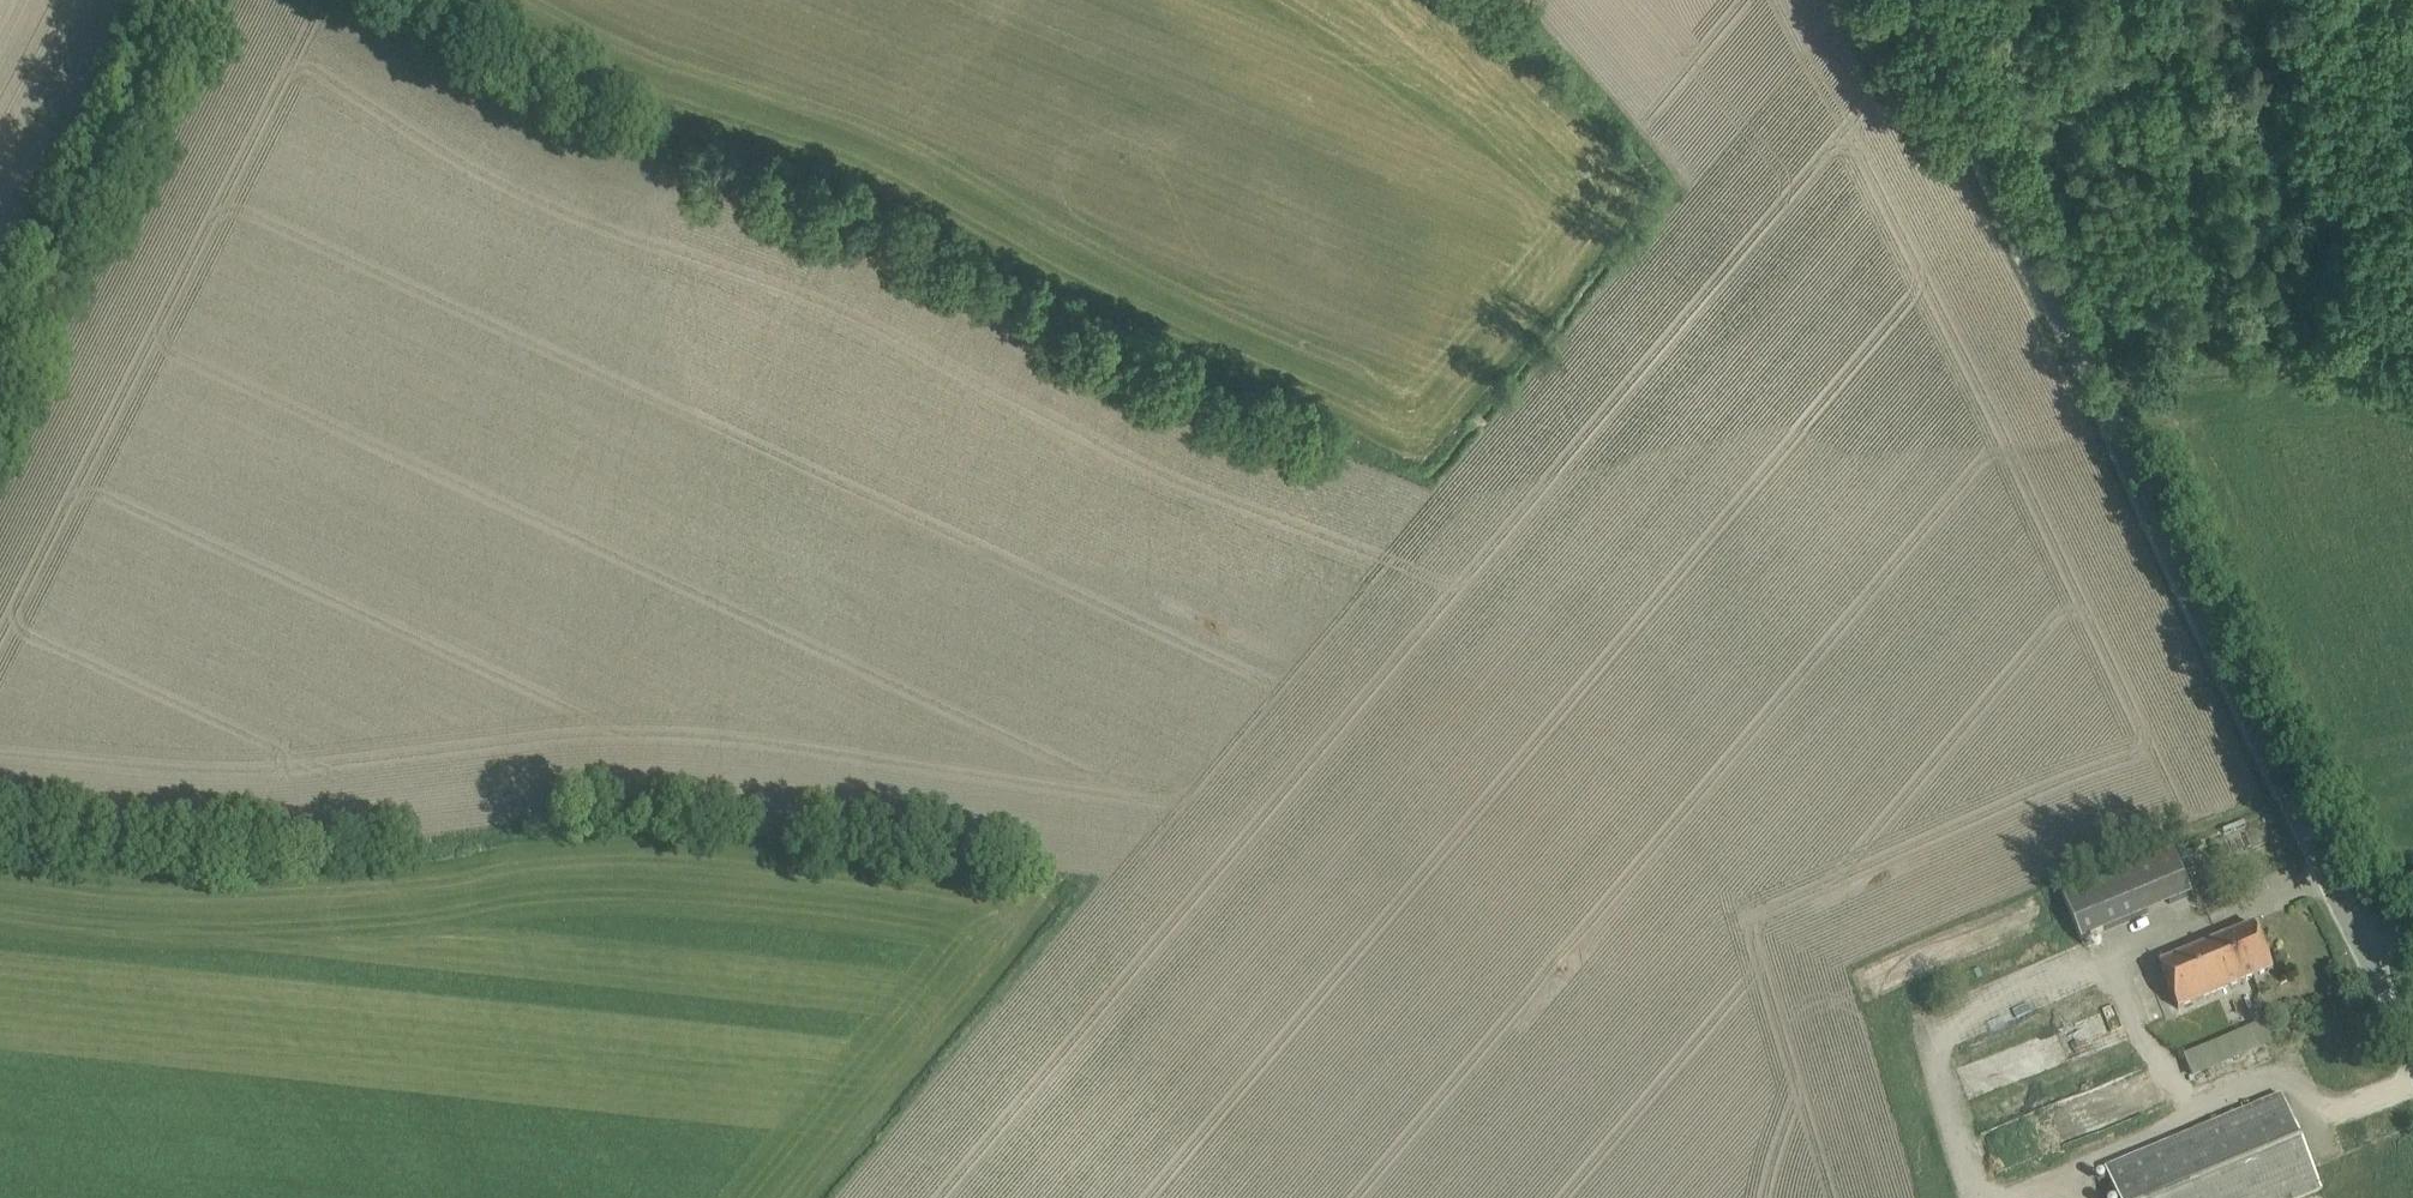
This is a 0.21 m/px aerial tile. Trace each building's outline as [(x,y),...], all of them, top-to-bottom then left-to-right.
[(2065,890),(2082,938),(2195,898),(2178,850),(2065,890)] [(2273,969),(2254,924),(2159,964),(2178,1008),(2273,969)] [(2250,1027),(2185,1053),(2195,1078),(2274,1047),(2253,993),(2239,998),(2250,1027)] [(2118,1197),(2303,1197),(2324,1190),(2284,1094),(2106,1168),(2118,1197)]
